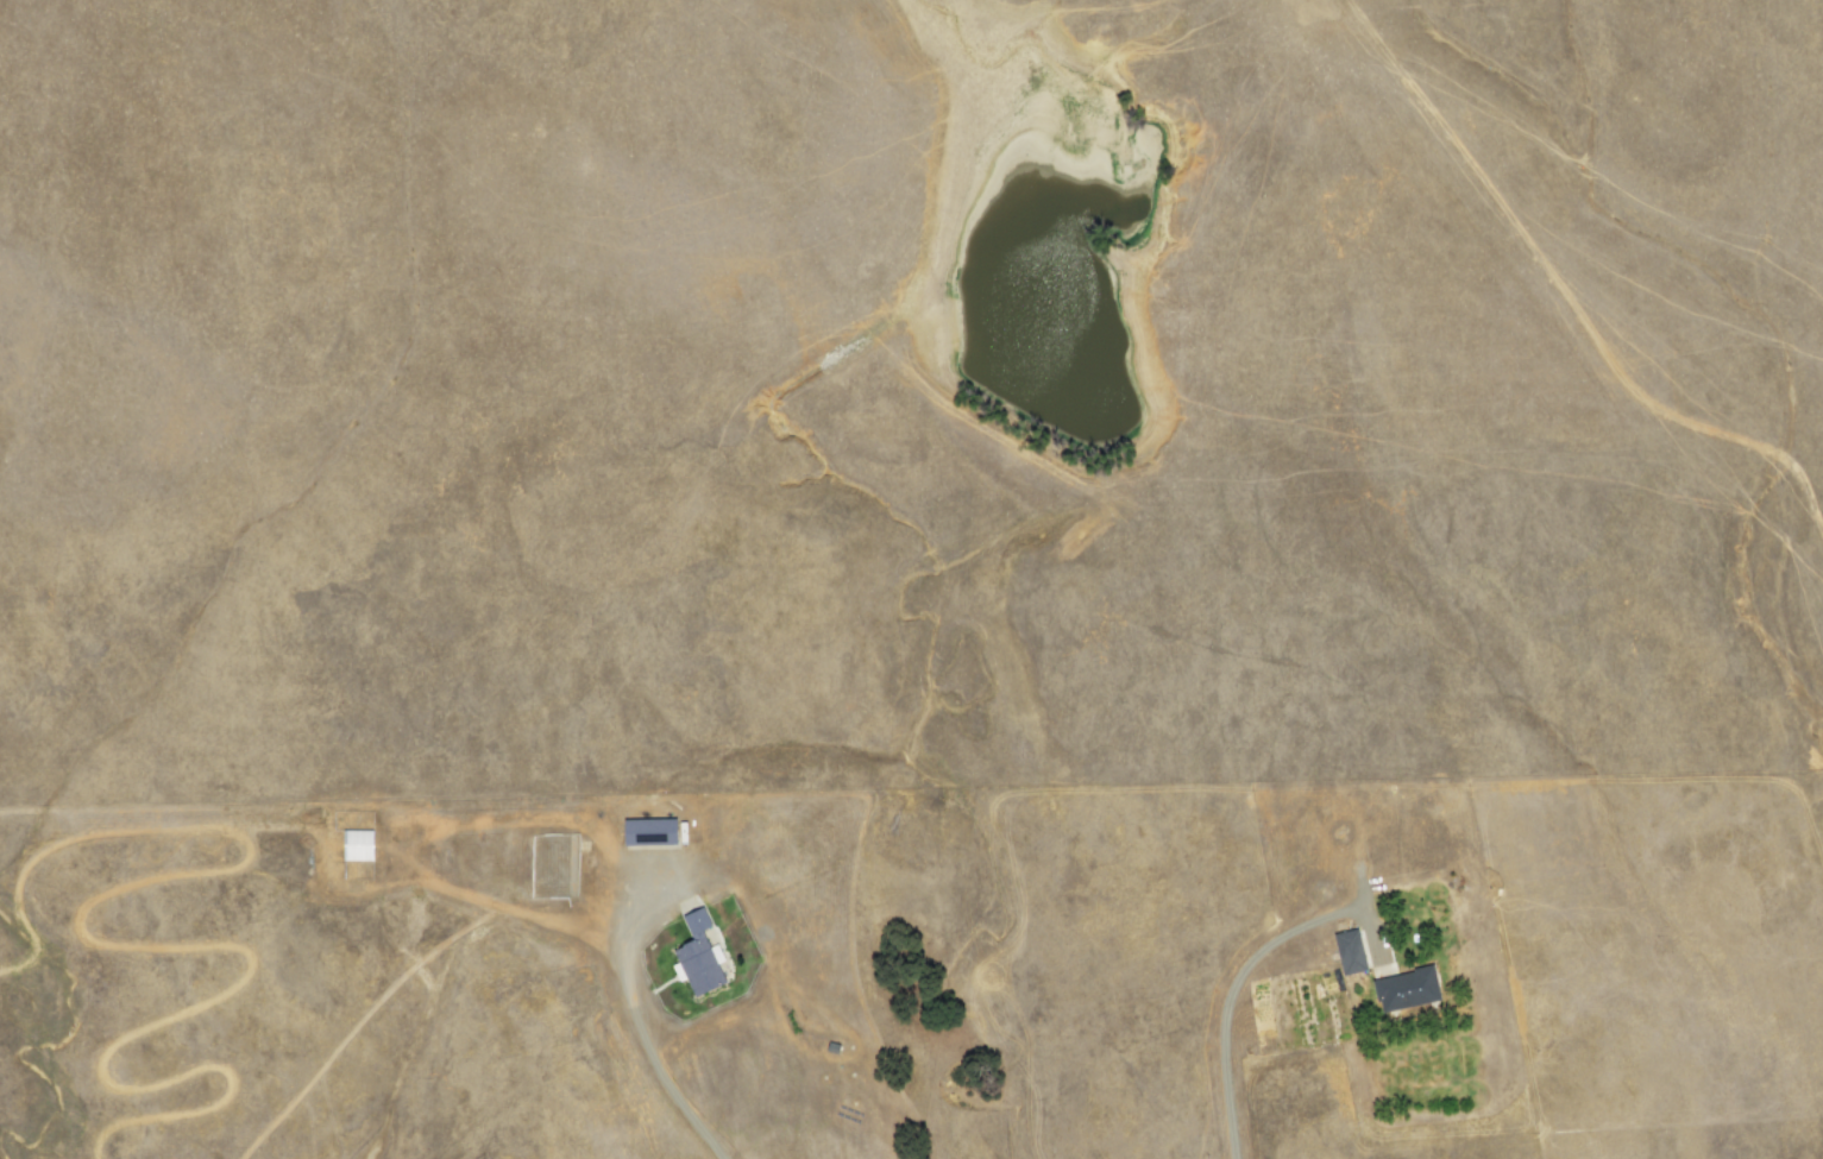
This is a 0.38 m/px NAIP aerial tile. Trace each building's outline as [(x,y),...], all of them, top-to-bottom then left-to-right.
[(617,846),(670,844),(669,819),(616,820),(617,846)] [(368,830),(337,830),(336,860),(367,861),(368,830)] [(685,998),(722,982),(715,965),(720,963),(712,944),(704,948),(696,930),(708,925),(694,893),(671,903),(687,939),(665,949),(675,971),(674,972),(685,998)] [(1363,969),(1352,928),(1326,936),(1338,976),(1363,969)] [(1367,980),(1374,1014),(1436,1000),(1428,966),(1367,980)]
